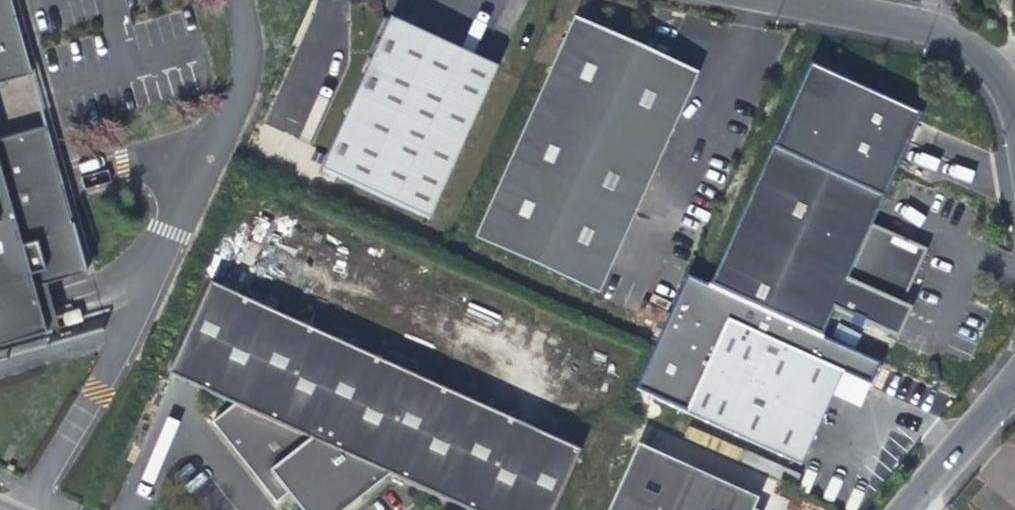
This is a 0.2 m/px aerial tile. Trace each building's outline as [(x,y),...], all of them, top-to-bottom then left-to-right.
[(33,83),(10,0),(0,0),(0,92),(33,83)] [(574,20),(475,240),(600,296),(699,75),(574,20)] [(498,69),(390,21),(323,172),(430,220),(498,69)] [(50,337),(34,280),(49,276),(84,266),(65,197),(61,182),(56,165),(48,136),(0,149),(0,353),(50,337)] [(770,146),(707,286),(820,337),(833,309),(888,334),(901,306),(926,250),(871,224),(884,197),(770,146)] [(49,276),(34,280),(50,337),(65,333),(49,276)] [(210,285),(168,376),(221,400),(225,402),(231,410),(224,415),(211,423),(276,504),(288,495),(300,509),(348,509),(390,476),(465,509),(554,509),(580,452),(210,285)] [(901,306),(888,334),(897,338),(910,310),(901,306)] [(729,323),(686,414),(800,467),(842,375),(729,323)] [(637,446),(609,509),(753,509),(758,500),(637,446)]
